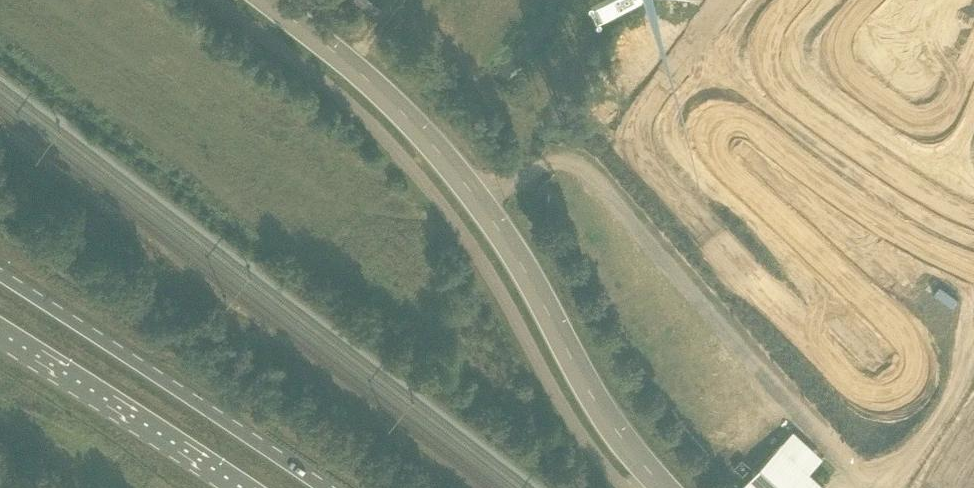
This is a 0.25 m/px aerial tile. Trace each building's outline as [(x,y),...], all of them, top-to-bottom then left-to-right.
[(738,487),(739,487),(819,487),(823,484),(779,443),(738,487)]
